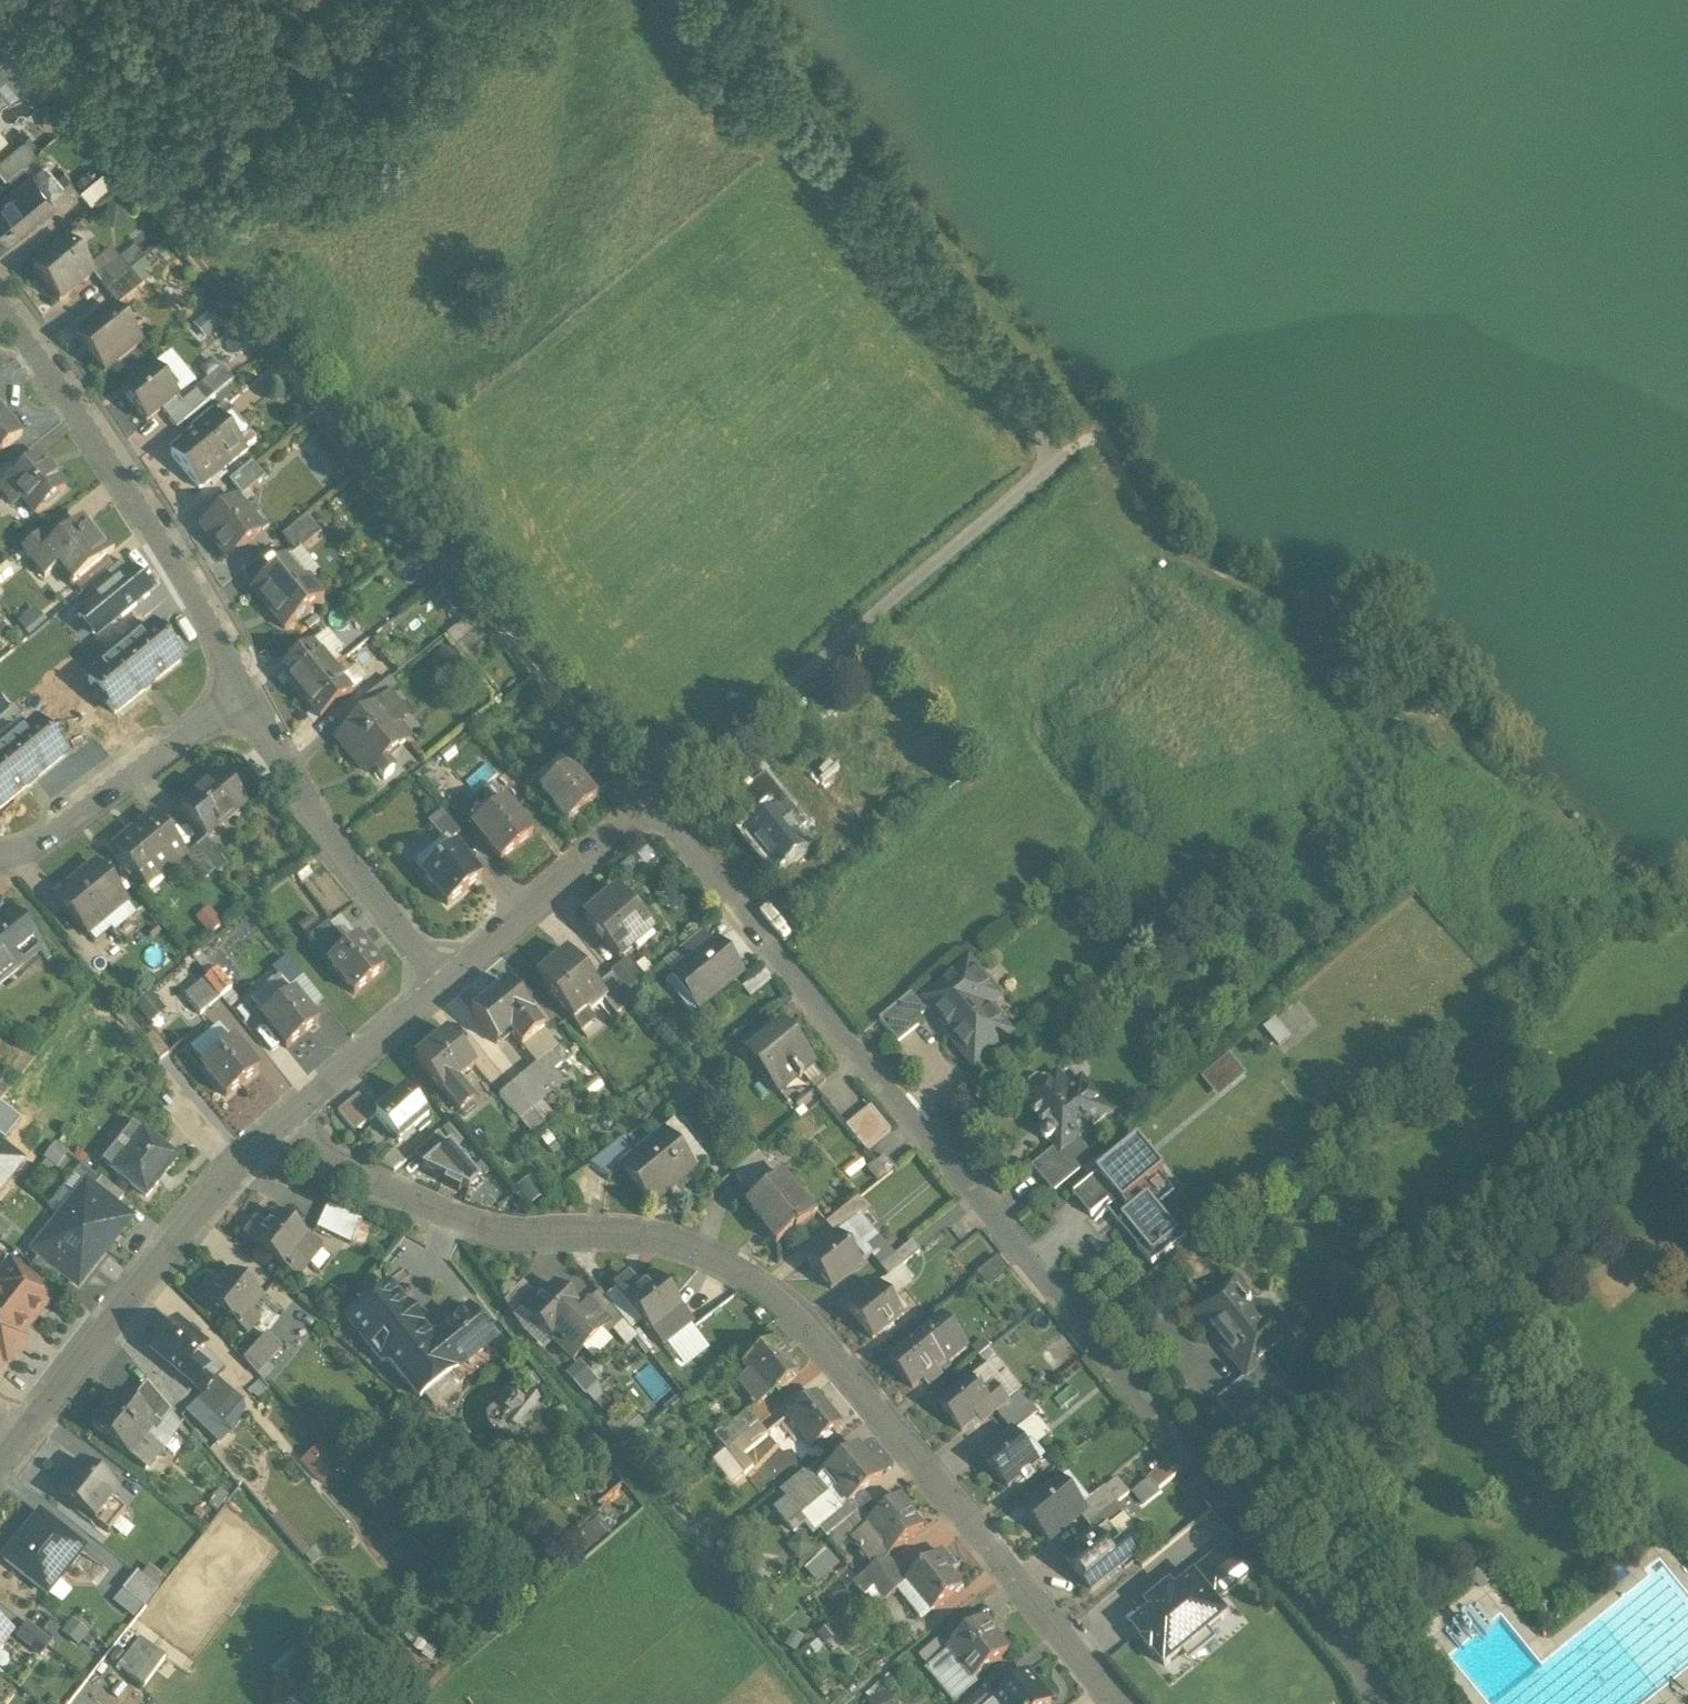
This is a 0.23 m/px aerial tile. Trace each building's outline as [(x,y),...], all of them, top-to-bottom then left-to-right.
[(11,45),(0,54),(0,85),(25,64),(11,45)] [(0,85),(0,96),(4,101),(6,103),(37,79),(25,64),(0,85)] [(44,112),(43,130),(62,131),(74,122),(66,114),(44,112)] [(0,161),(0,173),(5,179),(36,153),(25,140),(0,161)] [(63,187),(44,164),(31,175),(50,198),(63,187)] [(104,170),(83,188),(94,201),(115,182),(104,170)] [(31,175),(20,184),(0,200),(0,230),(8,240),(53,202),(50,198),(31,175)] [(125,203),(113,200),(108,221),(121,223),(125,203)] [(70,236),(80,251),(94,242),(84,227),(70,236)] [(93,275),(67,243),(33,271),(59,303),(93,275)] [(120,259),(96,279),(105,291),(130,271),(120,259)] [(130,271),(105,291),(117,306),(143,286),(130,271)] [(111,309),(76,338),(104,372),(140,344),(111,309)] [(207,335),(221,322),(210,310),(196,322),(207,335)] [(174,351),(158,361),(179,394),(195,384),(174,351)] [(178,399),(154,369),(121,395),(145,425),(178,399)] [(22,437),(8,420),(6,421),(0,414),(0,455),(22,437)] [(230,432),(215,414),(192,434),(194,436),(171,455),(199,490),(255,444),(239,424),(230,432)] [(64,489),(39,459),(1,490),(1,491),(12,504),(13,504),(21,497),(34,513),(64,489)] [(264,479),(252,464),(229,483),(241,497),(264,479)] [(260,531),(236,501),(202,528),(227,559),(260,531)] [(319,535),(306,517),(282,537),(295,554),(319,535)] [(81,530),(76,524),(51,545),(31,561),(44,577),(58,566),(73,584),(114,550),(102,536),(98,539),(87,525),(81,530)] [(51,545),(41,533),(21,549),(31,561),(51,545)] [(302,585),(284,563),(291,558),(290,556),(263,578),(264,579),(251,590),(252,592),(252,591),(284,629),(283,629),(284,630),(324,598),(323,596),(322,597),(309,581),(310,580),(309,579),(302,585)] [(92,587),(101,598),(132,574),(123,562),(92,587)] [(148,594),(132,574),(101,598),(79,616),(95,636),(148,594)] [(17,623),(29,636),(46,621),(34,608),(17,623)] [(153,627),(88,680),(115,713),(180,660),(153,627)] [(311,645),(280,671),(300,695),(331,669),(311,645)] [(406,648),(389,661),(396,670),(413,657),(406,648)] [(351,694),(331,669),(300,695),(320,719),(351,694)] [(389,679),(364,700),(373,710),(380,705),(398,689),(389,679)] [(23,713),(14,702),(1,713),(0,714),(0,733),(23,713)] [(373,710),(337,739),(351,757),(356,753),(371,772),(409,741),(392,719),(387,724),(376,710),(381,706),(380,705),(373,710)] [(0,753),(0,807),(63,755),(36,723),(0,753)] [(595,800),(569,769),(541,791),(567,823),(595,800)] [(272,785),(264,775),(260,778),(268,788),(272,785)] [(245,804),(222,776),(181,809),(205,838),(245,804)] [(806,827),(765,777),(735,801),(755,825),(745,833),(777,872),(805,849),(795,836),(806,827)] [(531,838),(504,804),(474,829),(501,862),(531,838)] [(460,833),(442,812),(430,822),(447,843),(460,833)] [(182,853),(153,818),(114,850),(143,885),(182,853)] [(227,865),(208,841),(197,850),(214,871),(217,874),(227,865)] [(454,847),(422,874),(448,905),(480,879),(454,847)] [(214,871),(197,850),(186,859),(203,879),(214,871)] [(124,903),(92,865),(55,897),(87,934),(102,921),(124,903)] [(651,932),(616,891),(583,920),(618,960),(651,932)] [(124,903),(102,921),(111,932),(133,914),(124,903)] [(0,923),(0,985),(22,967),(13,959),(32,943),(9,916),(0,923)] [(328,925),(310,940),(328,962),(346,948),(328,925)] [(700,931),(676,950),(686,963),(711,944),(700,931)] [(346,948),(328,962),(355,995),(384,971),(358,939),(346,948)] [(738,974),(712,943),(711,944),(686,963),(675,971),(701,1002),(738,974)] [(595,988),(566,952),(536,977),(573,1022),(590,1008),(603,997),(595,988)] [(303,978),(286,958),(271,969),(280,980),(288,990),(289,989),(303,978)] [(628,958),(610,973),(626,993),(644,979),(628,958)] [(766,970),(742,986),(749,997),(773,980),(766,970)] [(948,988),(944,983),(923,1000),(948,1030),(946,1032),(975,1067),(994,1051),(993,1049),(1011,1034),(979,995),(985,987),(970,970),(948,988)] [(231,989),(216,971),(205,980),(220,998),(231,989)] [(633,1001),(611,975),(595,988),(603,997),(590,1008),(592,1011),(604,1002),(615,1016),(633,1001)] [(220,998),(205,980),(185,996),(200,1014),(220,998)] [(317,1024),(289,989),(288,990),(280,980),(251,1002),(263,1017),(261,1019),(286,1049),(317,1024)] [(532,1014),(507,984),(471,1013),(496,1044),(509,1033),(521,1048),(543,1030),(531,1015),(532,1014)] [(136,1002),(152,1021),(167,1007),(152,989),(136,1002)] [(925,1012),(910,994),(879,1019),(898,1042),(920,1023),(917,1019),(925,1012)] [(814,1067),(781,1026),(747,1055),(781,1096),(798,1081),(798,1082),(802,1079),(802,1078),(814,1067)] [(258,1071),(233,1041),(233,1042),(220,1027),(191,1050),(204,1065),(201,1067),(226,1097),(258,1071)] [(447,1032),(414,1060),(442,1093),(442,1092),(459,1113),(472,1102),(455,1082),(474,1066),(447,1032)] [(169,1053),(153,1033),(144,1041),(159,1060),(169,1053)] [(534,1086),(563,1062),(554,1051),(524,1074),(534,1086)] [(1231,1052),(1203,1075),(1220,1097),(1248,1073),(1231,1052)] [(544,1098),(524,1074),(512,1084),(532,1109),(544,1098)] [(1081,1104),(1058,1076),(1049,1083),(1046,1080),(1037,1079),(1030,1084),(1029,1094),(1032,1097),(1023,1105),(1045,1131),(1042,1132),(1042,1136),(1046,1142),(1050,1142),(1052,1140),(1057,1146),(1062,1151),(1078,1138),(1108,1113),(1093,1094),(1081,1104)] [(532,1109),(512,1084),(500,1095),(520,1120),(532,1109)] [(398,1143),(427,1117),(410,1097),(404,1090),(374,1116),(398,1143)] [(374,1115),(358,1095),(338,1111),(354,1131),(374,1115)] [(819,1098),(799,1113),(809,1126),(829,1111),(819,1098)] [(21,1119),(0,1103),(0,1136),(5,1140),(21,1119)] [(891,1131),(870,1106),(845,1126),(866,1151),(891,1131)] [(633,1158),(621,1167),(622,1168),(652,1205),(704,1162),(673,1124),(633,1158)] [(176,1158),(134,1125),(104,1163),(146,1197),(176,1158)] [(438,1134),(414,1155),(424,1166),(448,1146),(438,1134)] [(1078,1138),(1062,1151),(1057,1146),(1032,1167),(1054,1192),(1095,1158),(1078,1138)] [(619,1141),(589,1166),(608,1180),(622,1168),(621,1167),(633,1158),(619,1141)] [(1180,1237),(1148,1199),(1136,1209),(1129,1201),(1159,1177),(1164,1173),(1137,1141),(1097,1174),(1098,1175),(1099,1177),(1123,1206),(1124,1206),(1131,1213),(1122,1220),(1141,1244),(1153,1259),(1180,1237)] [(468,1191),(479,1182),(448,1146),(424,1166),(422,1169),(445,1180),(443,1184),(459,1191),(461,1187),(468,1191)] [(21,1165),(0,1148),(0,1192),(21,1165)] [(779,1179),(759,1154),(734,1175),(754,1199),(779,1179)] [(896,1167),(887,1156),(877,1164),(885,1175),(896,1167)] [(1098,1175),(1073,1195),(1091,1217),(1109,1203),(1113,1199),(1096,1179),(1099,1177),(1098,1175)] [(544,1193),(533,1176),(517,1186),(529,1203),(544,1193)] [(1123,1206),(1099,1177),(1096,1179),(1113,1199),(1109,1203),(1119,1215),(1118,1216),(1122,1220),(1131,1213),(1124,1206),(1123,1206)] [(1159,1177),(1129,1201),(1136,1209),(1148,1199),(1180,1237),(1153,1259),(1141,1244),(1137,1247),(1153,1266),(1187,1237),(1152,1195),(1158,1191),(1158,1190),(1165,1184),(1159,1177)] [(124,1196),(101,1178),(93,1189),(115,1207),(124,1196)] [(793,1194),(780,1178),(779,1179),(754,1199),(747,1206),(765,1228),(763,1229),(776,1246),(793,1232),(795,1234),(809,1222),(788,1198),(793,1194)] [(115,1207),(93,1189),(84,1200),(77,1194),(59,1216),(105,1252),(131,1219),(115,1207)] [(838,1228),(847,1242),(879,1220),(870,1206),(838,1228)] [(361,1223),(327,1207),(316,1229),(351,1246),(361,1223)] [(310,1241),(278,1215),(267,1229),(257,1222),(245,1237),(299,1281),(311,1266),(298,1255),(310,1241)] [(105,1252),(59,1216),(42,1239),(49,1244),(40,1255),(63,1273),(78,1285),(105,1252)] [(11,1228),(0,1220),(0,1239),(2,1240),(11,1228)] [(894,1257),(876,1235),(863,1247),(880,1268),(894,1257)] [(838,1237),(809,1262),(833,1291),(862,1267),(838,1237)] [(63,1273),(40,1255),(32,1266),(54,1284),(63,1273)] [(1009,1269),(998,1257),(981,1272),(992,1284),(1009,1269)] [(9,1265),(0,1277),(0,1287),(2,1288),(0,1291),(0,1357),(5,1362),(7,1363),(13,1359),(17,1354),(21,1349),(22,1342),(21,1341),(31,1329),(27,1326),(50,1297),(9,1265)] [(263,1299),(231,1273),(221,1286),(213,1280),(200,1296),(248,1334),(259,1320),(251,1314),(263,1299)] [(691,1323),(655,1278),(625,1303),(661,1348),(691,1323)] [(1253,1301),(1236,1280),(1197,1312),(1232,1355),(1230,1356),(1247,1376),(1269,1358),(1297,1335),(1279,1313),(1277,1315),(1279,1317),(1271,1323),(1262,1313),(1252,1312),(1252,1306),(1255,1307),(1255,1303),(1253,1303),(1253,1301)] [(388,1286),(369,1301),(387,1322),(405,1308),(388,1286)] [(580,1313),(555,1287),(541,1300),(539,1297),(523,1313),(553,1343),(554,1342),(582,1315),(580,1313)] [(902,1318),(878,1287),(850,1309),(874,1340),(902,1318)] [(405,1308),(387,1322),(369,1301),(347,1318),(381,1361),(391,1362),(420,1399),(452,1373),(429,1343),(431,1341),(420,1326),(418,1325),(416,1326),(405,1313),(406,1311),(406,1310),(405,1308)] [(587,1306),(580,1313),(582,1315),(554,1342),(574,1362),(609,1328),(587,1306)] [(431,1341),(429,1343),(452,1373),(493,1341),(469,1311),(431,1341)] [(968,1348),(943,1318),(922,1336),(932,1348),(945,1363),(951,1363),(968,1348)] [(208,1349),(178,1323),(154,1352),(185,1377),(194,1366),(208,1349)] [(281,1348),(267,1334),(243,1359),(258,1373),(281,1348)] [(932,1348),(922,1336),(891,1362),(914,1389),(925,1380),(930,1387),(943,1376),(938,1369),(945,1363),(932,1348)] [(797,1377),(772,1346),(743,1369),(768,1400),(797,1377)] [(1247,1376),(1218,1401),(1237,1424),(1288,1382),(1269,1358),(1247,1376)] [(217,1384),(194,1366),(185,1377),(204,1393),(206,1396),(217,1384)] [(974,1382),(943,1406),(963,1431),(979,1418),(983,1423),(1008,1403),(997,1388),(986,1396),(974,1382)] [(239,1405),(217,1384),(206,1396),(204,1393),(185,1413),(219,1444),(229,1432),(230,1431),(222,1423),(239,1405)] [(170,1414),(146,1385),(136,1399),(159,1417),(158,1418),(164,1423),(170,1414)] [(513,1414),(508,1421),(518,1429),(540,1402),(530,1394),(524,1401),(517,1395),(506,1408),(513,1414)] [(131,1405),(118,1395),(92,1429),(128,1457),(145,1435),(154,1424),(131,1405)] [(816,1397),(788,1420),(813,1450),(840,1427),(816,1397)] [(158,1418),(159,1417),(136,1399),(131,1405),(154,1424),(158,1418)] [(1028,1402),(1004,1422),(1013,1433),(1014,1432),(1015,1433),(1038,1414),(1028,1402)] [(154,1424),(145,1435),(162,1449),(180,1426),(170,1414),(164,1423),(158,1418),(154,1424)] [(747,1415),(724,1434),(733,1445),(757,1426),(747,1415)] [(733,1445),(733,1446),(742,1458),(766,1438),(757,1426),(733,1445)] [(1015,1433),(1014,1432),(1013,1433),(982,1457),(1008,1488),(1022,1476),(1026,1482),(1033,1476),(1029,1471),(1045,1458),(1036,1447),(1030,1452),(1015,1433)] [(145,1435),(128,1457),(146,1470),(162,1449),(145,1435)] [(340,1467),(318,1446),(302,1462),(324,1483),(340,1467)] [(857,1448),(827,1473),(842,1492),(839,1495),(848,1507),(888,1474),(877,1460),(871,1465),(857,1448)] [(1169,1460),(1149,1477),(1159,1489),(1179,1472),(1169,1460)] [(119,1492),(82,1462),(57,1492),(94,1522),(112,1500),(119,1492)] [(802,1475),(781,1491),(790,1502),(811,1486),(802,1475)] [(790,1502),(777,1513),(794,1534),(804,1526),(812,1536),(820,1529),(819,1528),(836,1515),(837,1516),(844,1510),(848,1507),(839,1495),(822,1476),(811,1486),(790,1502)] [(1085,1510),(1060,1480),(1029,1506),(1040,1519),(1035,1522),(1050,1541),(1081,1516),(1086,1512),(1085,1510)] [(1128,1493),(1120,1483),(1108,1492),(1117,1502),(1128,1493)] [(1106,1492),(1085,1510),(1086,1512),(1081,1516),(1088,1526),(1117,1502),(1108,1492),(1104,1487),(1103,1488),(1106,1492)] [(220,1489),(209,1503),(217,1510),(228,1495),(220,1489)] [(899,1499),(868,1523),(888,1548),(876,1557),(880,1562),(892,1552),(894,1555),(924,1530),(899,1499)] [(112,1500),(94,1522),(108,1533),(126,1511),(112,1500)] [(1117,1502),(1088,1526),(1096,1536),(1097,1535),(1109,1526),(1110,1527),(1126,1515),(1117,1502)] [(837,1516),(836,1515),(819,1528),(820,1529),(828,1539),(852,1520),(844,1510),(837,1516)] [(44,1516),(27,1538),(23,1535),(4,1560),(47,1595),(84,1548),(44,1516)] [(593,1524),(571,1542),(581,1554),(603,1536),(613,1528),(603,1516),(593,1524)] [(1110,1527),(1109,1526),(1097,1535),(1111,1552),(1123,1542),(1110,1527)] [(800,1534),(789,1545),(800,1557),(812,1547),(800,1534)] [(1096,1536),(1066,1560),(1090,1590),(1121,1565),(1133,1555),(1123,1542),(1111,1552),(1097,1535),(1096,1536)] [(1232,1543),(1194,1574),(1217,1600),(1255,1569),(1232,1543)] [(826,1547),(805,1567),(819,1583),(841,1562),(826,1547)] [(943,1551),(908,1580),(934,1611),(962,1587),(950,1573),(957,1567),(943,1551)] [(880,1562),(865,1574),(875,1586),(896,1569),(888,1559),(894,1555),(892,1552),(880,1562)] [(896,1569),(875,1586),(886,1600),(908,1583),(896,1569)] [(1217,1600),(1194,1574),(1176,1590),(1172,1584),(1148,1606),(1151,1611),(1131,1628),(1164,1669),(1232,1617),(1217,1600)] [(160,1591),(138,1575),(126,1591),(148,1607),(160,1591)] [(50,1627),(48,1631),(26,1619),(16,1638),(44,1654),(57,1631),(50,1627)] [(950,1648),(949,1649),(951,1651),(975,1680),(1010,1652),(984,1620),(950,1648)] [(109,1647),(88,1630),(79,1642),(96,1655),(100,1650),(104,1654),(109,1647)] [(942,1637),(919,1656),(921,1658),(930,1669),(951,1651),(949,1649),(950,1648),(942,1637)] [(140,1642),(121,1670),(144,1685),(163,1658),(140,1642)] [(975,1680),(951,1651),(930,1669),(928,1671),(954,1703),(978,1684),(975,1680)] [(930,1669),(921,1658),(911,1666),(920,1677),(928,1671),(930,1669)] [(999,1699),(1002,1703),(1051,1703),(1052,1703),(1030,1675),(999,1699)] [(288,1696),(295,1703),(332,1703),(308,1678),(288,1696)]
